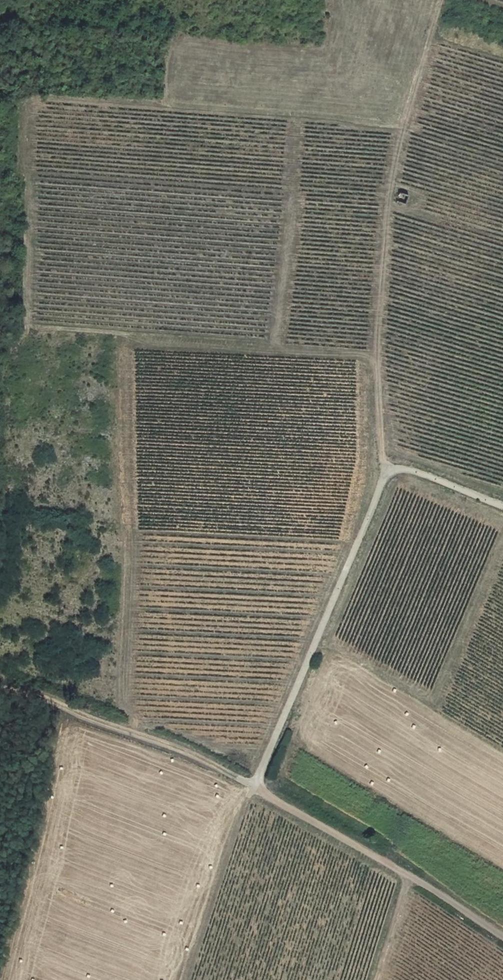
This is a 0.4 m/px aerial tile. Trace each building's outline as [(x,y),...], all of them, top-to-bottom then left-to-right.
[(399,196),(395,205),(406,210),(409,199),(399,196)]
